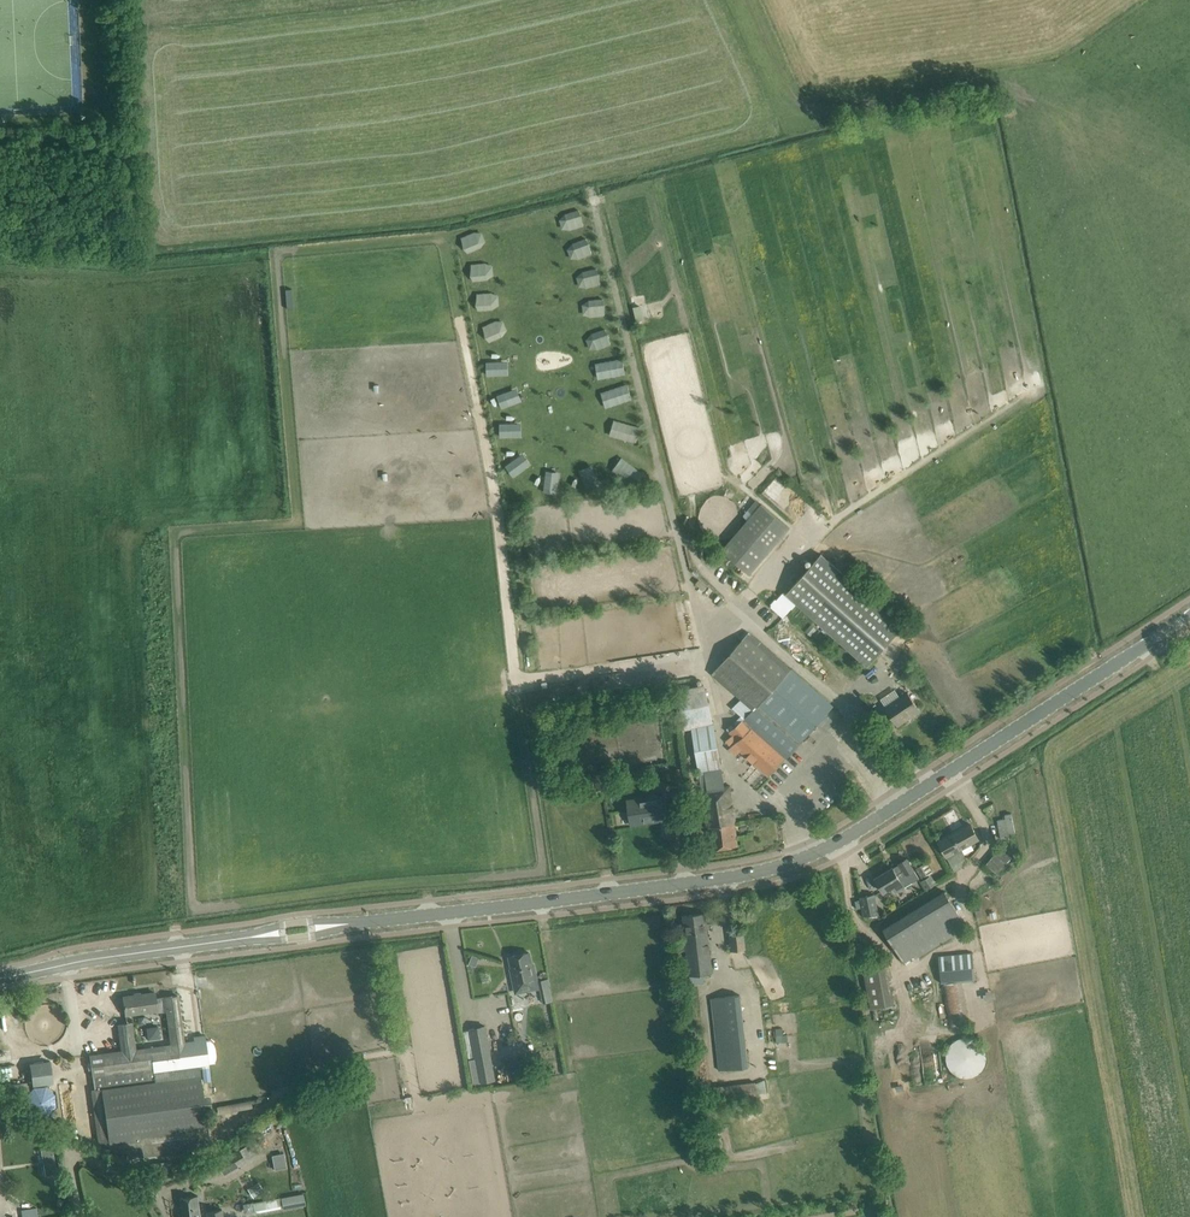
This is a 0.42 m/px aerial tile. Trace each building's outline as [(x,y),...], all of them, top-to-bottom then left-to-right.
[(564,215),(558,221),(562,231),(571,231),(584,227),(578,211),(564,215)] [(473,235),(461,238),(467,254),(480,248),(484,243),(480,235),(473,235)] [(573,245),(567,251),(571,260),(578,261),(593,256),(586,240),(573,245)] [(484,265),(472,266),(473,283),(487,281),(493,276),(492,268),(484,265)] [(582,273),(576,279),(579,289),(586,290),(601,287),(596,270),(582,273)] [(492,294),(477,294),(477,312),(493,311),(498,307),(498,297),(492,294)] [(589,301),(582,308),(583,317),(592,318),(604,317),(602,300),(589,301)] [(643,305),(635,307),(638,321),(646,319),(643,305)] [(495,322),(482,328),(489,344),(502,338),(506,331),(503,323),(495,322)] [(591,334),(587,340),(590,350),(597,350),(611,346),(604,331),(591,334)] [(623,362),(596,366),(598,381),(625,377),(623,362)] [(508,363),(486,363),(487,377),(508,377),(508,363)] [(626,387),(601,395),(605,410),(631,401),(626,387)] [(515,390),(496,398),(501,411),(521,403),(515,390)] [(641,431),(614,423),(609,438),(636,446),(641,431)] [(521,425),(499,425),(500,439),(521,438),(521,425)] [(522,454),(504,467),(513,479),(531,466),(522,454)] [(622,461),(613,473),(631,487),(640,476),(622,461)] [(592,467),(578,473),(586,492),(599,486),(592,467)] [(546,474),(542,494),(556,497),(559,476),(546,474)] [(759,508),(721,555),(750,579),(789,532),(759,508)] [(820,554),(785,594),(867,666),(902,627),(820,554)] [(797,746),(832,706),(748,632),(712,673),(752,712),(729,732),(732,735),(726,740),(731,746),(729,748),(737,754),(741,750),(768,776),(785,758),(786,758),(797,746)] [(813,659),(807,666),(823,681),(830,674),(813,659)] [(705,680),(677,686),(686,727),(714,721),(705,680)] [(875,710),(876,711),(883,721),(891,716),(898,725),(905,720),(904,719),(918,709),(907,692),(884,708),(882,705),(875,710)] [(692,728),(707,827),(709,827),(734,823),(736,822),(730,787),(725,788),(713,723),(692,728)] [(627,801),(629,813),(631,825),(668,819),(665,795),(627,801)] [(1014,813),(1005,814),(1006,819),(999,819),(1001,837),(1016,835),(1014,813)] [(738,846),(734,823),(709,827),(712,850),(738,846)] [(970,824),(938,841),(946,856),(978,839),(970,824)] [(998,873),(1014,857),(1003,847),(987,863),(998,873)] [(892,867),(875,878),(883,892),(892,887),(896,893),(918,879),(913,870),(914,870),(907,858),(899,863),(899,864),(893,868),(892,867)] [(926,862),(916,868),(922,878),(932,872),(926,862)] [(931,875),(922,881),(927,890),(937,884),(931,875)] [(966,927),(945,891),(883,929),(904,962),(915,956),(916,958),(966,927)] [(864,916),(879,913),(875,894),(861,897),(864,916)] [(683,916),(684,928),(691,984),(704,982),(703,974),(712,973),(706,925),(705,913),(683,916)] [(731,951),(745,950),(743,928),(728,930),(731,951)] [(529,952),(510,956),(512,969),(511,969),(516,992),(538,987),(533,964),(531,965),(529,952)] [(972,953),(938,956),(941,983),(975,979),(972,953)] [(873,1008),(896,1004),(890,965),(867,968),(873,1008)] [(548,978),(539,980),(543,1003),(552,1001),(548,984),(549,984),(548,978)] [(155,992),(123,997),(126,1016),(158,1011),(156,999),(155,992)] [(744,1031),(740,994),(711,998),(715,1034),(744,1031)] [(179,996),(156,999),(158,1011),(160,1012),(166,1011),(171,1045),(136,1049),(133,1022),(119,1024),(122,1051),(102,1054),(106,1082),(101,1083),(102,1088),(95,1089),(102,1142),(109,1141),(110,1148),(121,1146),(121,1151),(142,1148),(143,1155),(210,1146),(199,1065),(208,1064),(206,1041),(184,1043),(179,996)] [(496,1080),(492,1056),(486,1025),(470,1028),(476,1059),(470,1060),(474,1084),(496,1080)] [(965,1038),(962,1038),(959,1039),(955,1041),(951,1045),(948,1048),(947,1053),(946,1059),(948,1065),(951,1070),(955,1075),(961,1077),(967,1078),(973,1077),(978,1074),(982,1071),(985,1065),(987,1059),(986,1053),(984,1047),(980,1043),(975,1040),(971,1038),(965,1038)] [(32,1061),(33,1082),(55,1081),(54,1060),(32,1061)] [(240,1148),(248,1159),(259,1152),(252,1141),(240,1148)] [(41,1149),(48,1175),(60,1172),(53,1146),(41,1149)] [(223,1175),(245,1161),(238,1149),(215,1163),(223,1175)] [(301,1164),(293,1165),(295,1176),(303,1174),(305,1182),(315,1180),(309,1152),(298,1154),(301,1164)] [(254,1197),(266,1190),(260,1181),(248,1188),(254,1197)] [(304,1193),(252,1203),(254,1212),(283,1206),(284,1209),(306,1205),(304,1193)] [(182,1216),(200,1216),(198,1195),(180,1198),(182,1216)] [(37,1207),(23,1208),(24,1216),(38,1216),(37,1207)]
